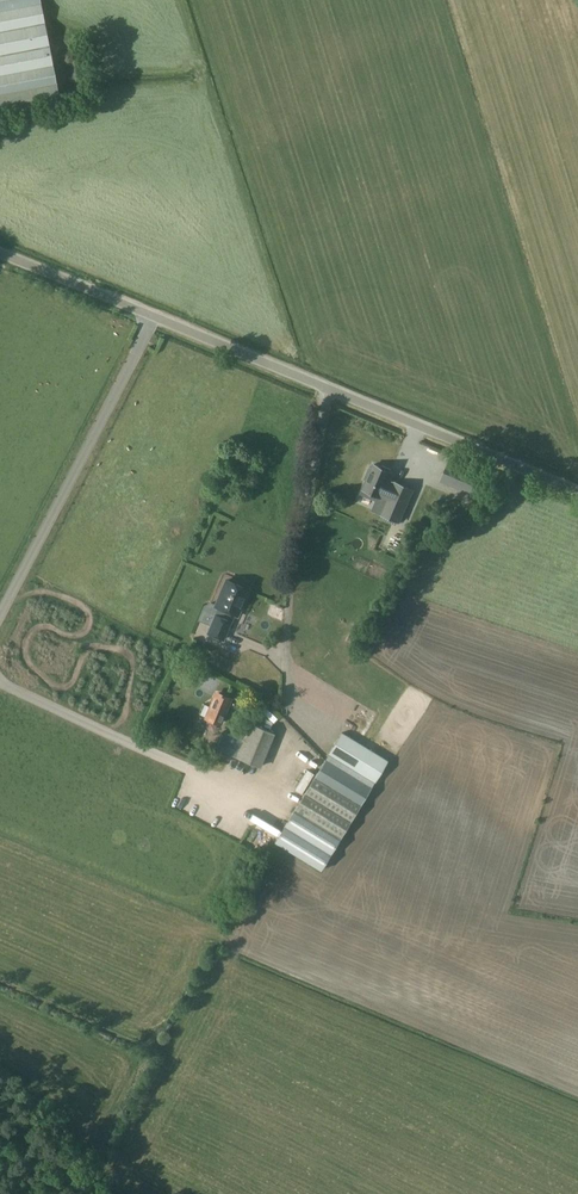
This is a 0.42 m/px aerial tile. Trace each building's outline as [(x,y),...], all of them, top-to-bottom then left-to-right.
[(60,102),(40,0),(0,0),(0,114),(60,102)] [(361,477),(363,478),(360,486),(358,491),(382,501),(378,512),(395,519),(408,487),(391,480),(390,482),(385,480),(385,478),(386,478),(389,470),(387,469),(388,467),(378,463),(377,465),(370,462),(368,466),(366,465),(361,477)] [(238,615),(249,589),(226,580),(215,606),(222,609),(218,617),(215,616),(208,633),(223,640),(231,622),(229,621),(232,613),(238,615)] [(219,723),(229,699),(217,694),(207,718),(219,723)] [(260,714),(249,709),(237,737),(224,731),(216,749),(260,768),(275,734),(255,725),(260,714)] [(341,733),(330,752),(375,780),(387,761),(341,733)] [(305,764),(310,757),(286,740),(281,747),(305,764)] [(325,760),(294,811),(340,838),(371,788),(325,760)] [(294,811),(285,826),(275,842),(321,869),(340,838),(294,811)]
